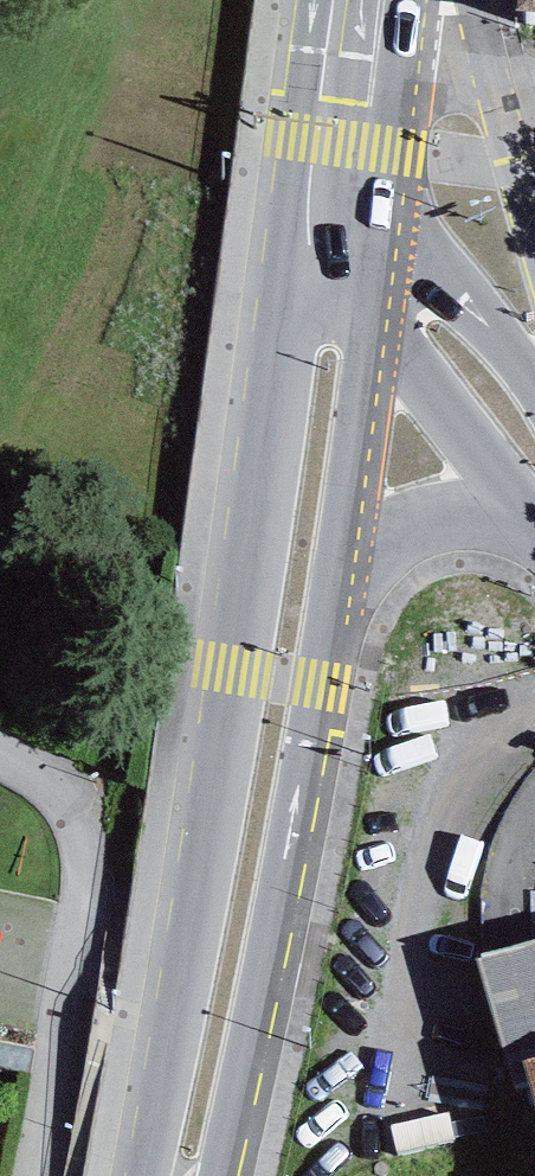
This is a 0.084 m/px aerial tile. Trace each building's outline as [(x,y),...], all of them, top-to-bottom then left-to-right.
[(519,9),(534,11),(534,0),(520,0),(519,9)] [(534,1061),(534,942),(477,960),(515,1089),(528,1085),(523,1065),(534,1061)] [(534,1109),(534,1061),(523,1065),(528,1085),(534,1109)]
